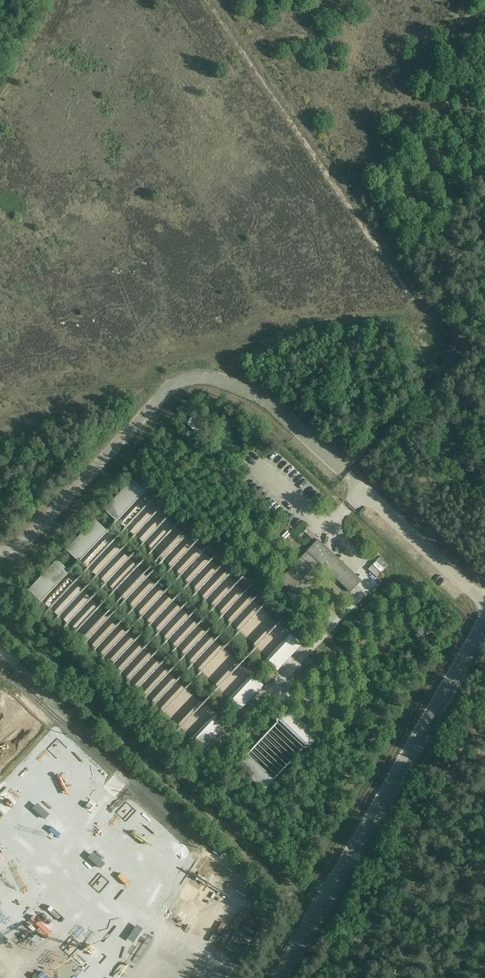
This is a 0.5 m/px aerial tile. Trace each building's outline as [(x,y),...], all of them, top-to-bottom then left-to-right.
[(452,338),(445,328),(440,331),(447,341),(452,338)] [(192,416),(186,423),(196,433),(203,426),(192,416)] [(121,531),(149,501),(136,489),(108,519),(121,531)] [(83,571),(110,542),(97,530),(70,559),(83,571)] [(318,540),(309,549),(279,581),(291,592),(318,563),(351,593),(361,581),(318,540)] [(382,574),(372,565),(368,569),(377,578),(382,574)] [(59,568),(32,600),(45,611),(73,580),(59,568)] [(295,644),(271,670),(280,678),(304,652),(295,644)] [(241,719),(265,692),(257,684),(233,711),(241,719)] [(308,753),(317,743),(289,716),(279,726),(308,753)] [(219,724),(195,750),(203,758),(227,732),(219,724)] [(25,743),(18,752),(25,758),(32,749),(25,743)] [(281,751),(284,753),(279,760),(293,768),(303,752),(294,746),(292,749),(285,744),(281,751)] [(241,772),(266,795),(279,781),(254,759),(241,772)] [(45,765),(36,774),(40,778),(49,770),(45,765)] [(48,815),(37,804),(34,809),(45,819),(48,815)] [(104,864),(93,854),(90,858),(100,868),(104,864)] [(129,939),(133,942),(141,930),(137,927),(129,939)]
